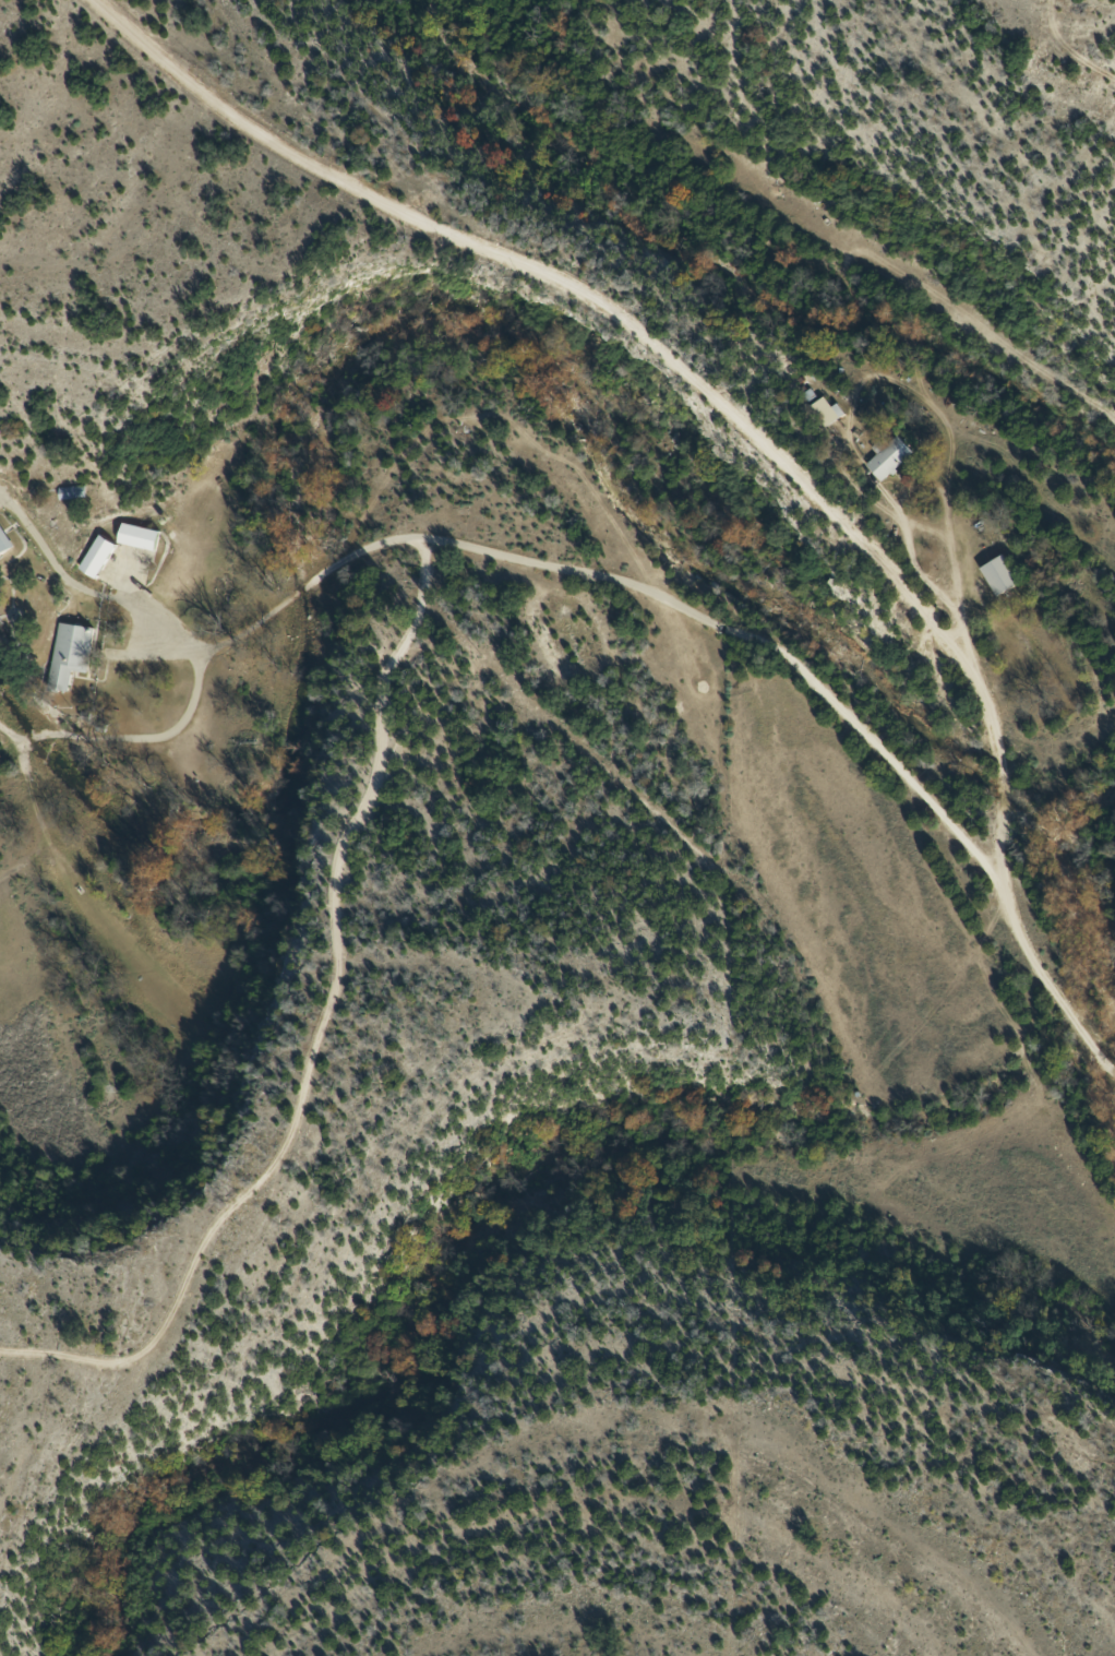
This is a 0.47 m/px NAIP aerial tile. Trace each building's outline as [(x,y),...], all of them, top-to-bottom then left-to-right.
[(839,416),(833,403),(825,407),(821,397),(808,403),(819,426),(839,416)] [(876,482),(907,455),(890,436),(859,464),(876,482)] [(119,542),(161,552),(166,533),(123,522),(119,542)] [(1,525),(0,526),(0,561),(12,557),(1,525)] [(98,580),(120,546),(102,534),(79,568),(98,580)] [(975,564),(988,595),(1011,585),(999,554),(975,564)] [(97,628),(59,624),(51,687),(73,690),(75,671),(92,673),(97,628)]
